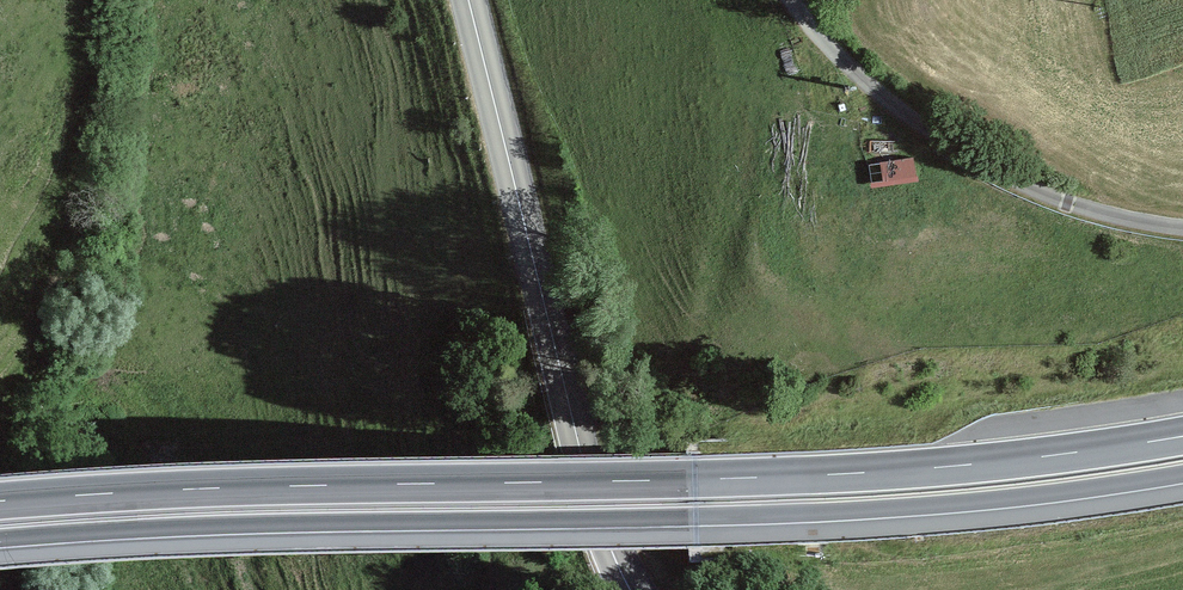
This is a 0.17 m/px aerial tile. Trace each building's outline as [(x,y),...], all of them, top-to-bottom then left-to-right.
[(876,180),(918,178),(917,155),(875,157),(876,180)]
